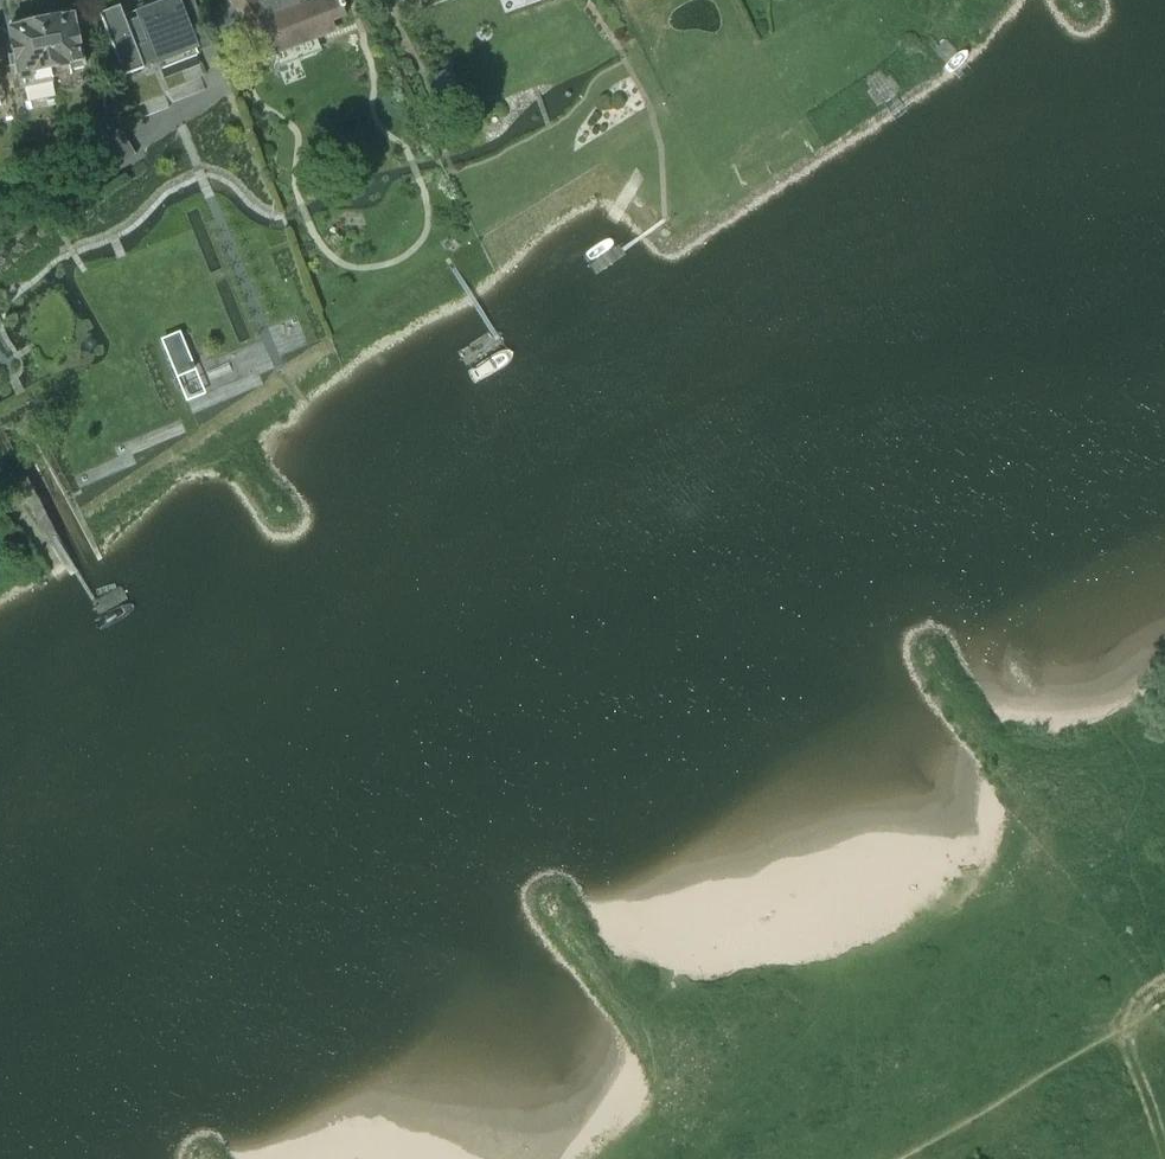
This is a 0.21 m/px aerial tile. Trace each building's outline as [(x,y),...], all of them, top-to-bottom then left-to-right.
[(124,76),(144,68),(141,61),(193,41),(178,0),(172,0),(125,18),(120,6),(100,14),(124,76)] [(340,0),(228,0),(213,11),(225,44),(249,35),(258,60),(336,31),(333,23),(347,18),(340,0)] [(41,20),(53,79),(72,75),(71,70),(84,68),(74,14),(60,17),(60,16),(41,20)] [(53,79),(41,20),(21,24),(21,25),(8,28),(19,81),(32,78),(33,83),(53,79)] [(463,97),(453,68),(430,76),(440,105),(463,97)] [(91,188),(136,156),(119,128),(102,139),(102,140),(81,155),(89,166),(80,172),(91,188)] [(39,162),(25,165),(28,182),(42,179),(39,162)] [(179,329),(158,337),(183,401),(204,393),(179,329)]
